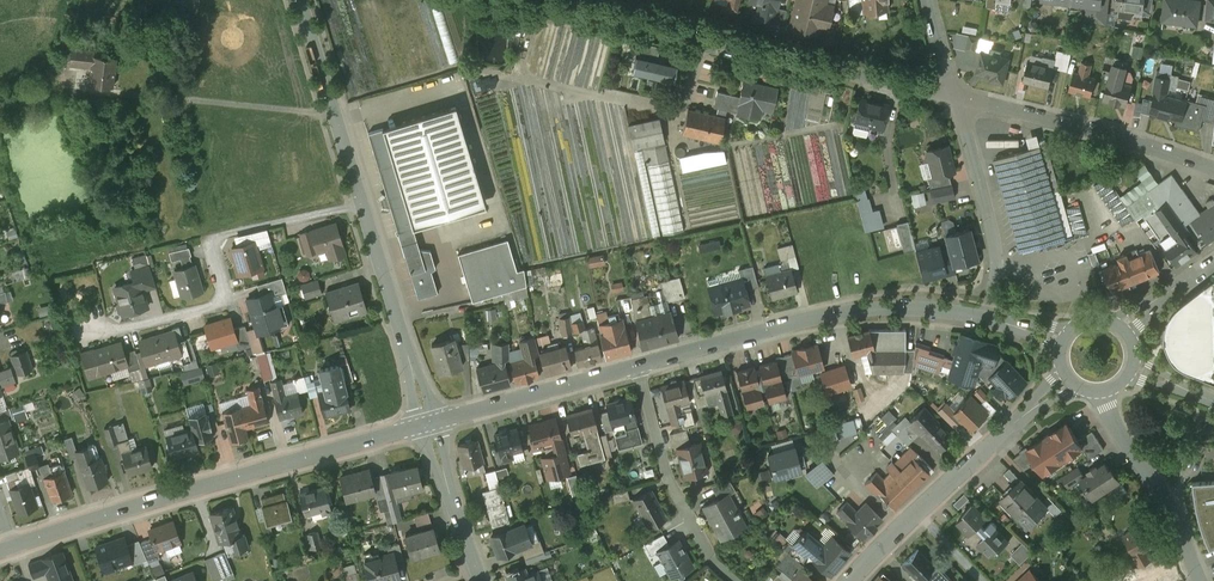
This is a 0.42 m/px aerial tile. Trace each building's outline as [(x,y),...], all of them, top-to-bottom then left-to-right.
[(442,0),(421,0),(419,1),(439,66),(460,60),(442,0)] [(726,8),(737,11),(740,0),(728,0),(726,8)] [(749,1),(759,3),(756,16),(771,20),(772,20),(775,7),(777,8),(777,7),(779,0),(749,0),(749,1)] [(801,0),(800,0),(797,0),(792,19),(796,20),(794,29),(817,34),(819,28),(827,30),(833,6),(825,4),(826,0),(801,0)] [(863,12),(888,10),(887,0),(862,0),(863,12)] [(986,7),(997,9),(998,2),(997,2),(997,0),(988,0),(986,7)] [(1117,7),(1144,11),(1145,0),(1118,0),(1117,7)] [(1192,0),(1164,0),(1163,19),(1174,20),(1174,23),(1197,25),(1199,1),(1192,0)] [(1091,4),(1087,3),(1085,20),(1107,24),(1109,6),(1101,5),(1091,4)] [(787,9),(777,7),(777,8),(775,7),(772,20),(771,20),(770,27),(782,30),(787,9)] [(977,28),(965,25),(964,31),(976,34),(977,28)] [(979,38),(970,36),(967,49),(976,51),(979,38)] [(660,47),(641,42),(638,57),(657,61),(660,47)] [(912,45),(904,53),(910,59),(918,51),(912,45)] [(95,50),(72,48),(70,66),(91,68),(92,55),(95,55),(95,50)] [(990,54),(982,52),(977,73),(992,77),(991,80),(1003,83),(1009,59),(1000,56),(990,54)] [(95,55),(92,55),(91,68),(89,84),(113,86),(116,57),(95,55)] [(638,57),(636,56),(633,72),(674,81),(677,66),(657,61),(638,57)] [(1043,63),(1029,60),(1024,80),(1049,87),(1056,59),(1045,56),(1043,63)] [(1092,65),(1082,62),(1079,73),(1089,76),(1092,65)] [(1126,69),(1105,63),(1103,72),(1111,75),(1110,79),(1122,82),(1126,69)] [(1079,73),(1074,72),(1069,90),(1091,96),(1096,78),(1089,76),(1079,73)] [(1191,82),(1177,79),(1178,76),(1172,74),(1171,79),(1170,85),(1189,90),(1191,82)] [(1165,78),(1156,76),(1153,92),(1156,93),(1168,96),(1170,85),(1171,79),(1165,78)] [(1122,82),(1110,79),(1104,99),(1126,106),(1132,85),(1122,82)] [(777,88),(744,81),(740,96),(717,91),(714,107),(737,112),(760,118),(762,108),(772,111),(777,88)] [(1168,96),(1156,93),(1150,112),(1176,120),(1177,120),(1182,100),(1168,96)] [(1207,96),(1205,105),(1206,106),(1203,117),(1213,120),(1213,97),(1207,96)] [(888,105),(860,99),(855,121),(867,124),(868,126),(881,129),(883,128),(888,105)] [(1205,105),(1183,99),(1183,100),(1182,100),(1177,120),(1176,120),(1175,124),(1199,131),(1203,117),(1206,106),(1205,105)] [(1137,102),(1131,101),(1127,114),(1134,116),(1137,102)] [(444,109),(368,132),(387,194),(380,199),(381,202),(382,206),(391,207),(398,232),(413,227),(474,209),(444,109)] [(726,117),(688,109),(683,133),(720,142),(726,117)] [(660,118),(629,124),(634,148),(642,146),(665,141),(660,118)] [(816,136),(828,194),(850,190),(838,131),(816,136)] [(665,141),(642,146),(646,166),(648,165),(669,159),(665,141)] [(1047,144),(995,159),(1021,251),(1074,236),(1047,144)] [(948,145),(927,151),(927,153),(926,155),(927,160),(929,161),(933,175),(933,176),(949,172),(954,171),(948,145)] [(642,146),(634,148),(639,173),(647,171),(646,166),(642,146)] [(705,151),(680,157),(683,171),(727,162),(724,150),(705,151)] [(669,159),(648,165),(663,235),(685,230),(669,158),(669,159)] [(661,235),(647,171),(639,173),(653,237),(661,235)] [(949,172),(933,176),(933,175),(928,177),(930,188),(951,183),(949,172)] [(1201,213),(1172,173),(1157,184),(1169,201),(1185,224),(1201,213)] [(1157,184),(1149,190),(1143,182),(1121,198),(1141,225),(1144,222),(1145,222),(1169,201),(1157,184)] [(865,189),(855,192),(858,200),(868,198),(865,189)] [(933,189),(902,197),(907,220),(908,220),(911,233),(942,225),(933,189)] [(858,200),(866,233),(883,228),(878,209),(873,210),(869,197),(868,198),(858,200)] [(1185,224),(1169,201),(1145,222),(1144,222),(1141,225),(1150,239),(1157,234),(1166,247),(1186,234),(1190,230),(1185,224)] [(1185,224),(1190,230),(1202,247),(1213,238),(1213,203),(1201,213),(1185,224)] [(916,252),(916,251),(911,233),(908,220),(907,220),(897,223),(904,250),(907,249),(909,251),(915,274),(922,272),(916,252)] [(336,223),(311,231),(318,251),(331,247),(334,257),(345,254),(342,244),(342,243),(343,240),(342,236),(339,234),(336,223)] [(420,249),(413,227),(398,232),(418,298),(438,292),(432,271),(436,268),(430,250),(420,249)] [(969,228),(945,234),(949,248),(953,264),(954,264),(977,258),(969,228)] [(268,229),(251,233),(254,241),(255,241),(256,244),(271,239),(268,229)] [(311,231),(301,234),(307,255),(318,251),(311,231)] [(1166,247),(1165,248),(1178,266),(1198,252),(1186,234),(1166,247)] [(508,239),(458,254),(472,301),(513,289),(526,285),(527,285),(524,269),(518,271),(508,239)] [(719,240),(699,245),(701,251),(720,247),(719,240)] [(254,241),(232,247),(240,274),(253,270),(252,268),(262,265),(256,244),(255,241),(254,241)] [(793,244),(778,248),(781,259),(796,255),(793,244)] [(940,246),(916,252),(922,272),(923,277),(946,272),(947,271),(941,251),(940,246)] [(189,247),(169,252),(172,261),(192,255),(189,247)] [(949,248),(941,251),(947,271),(946,272),(946,274),(956,271),(954,264),(953,264),(949,248)] [(1137,249),(1127,253),(1127,254),(1128,254),(1130,258),(1140,254),(1137,249)] [(1140,254),(1130,258),(1128,254),(1127,254),(1124,255),(1135,282),(1160,272),(1151,250),(1140,254)] [(1096,251),(1090,254),(1094,266),(1101,263),(1096,251)] [(603,255),(589,257),(590,266),(604,263),(603,255)] [(1124,255),(1119,257),(1121,262),(1105,268),(1114,290),(1135,282),(1124,255)] [(150,264),(132,270),(136,280),(140,279),(143,291),(157,286),(150,264)] [(195,265),(176,271),(179,278),(177,278),(183,296),(203,290),(195,265)] [(753,265),(738,269),(741,278),(742,278),(745,289),(759,286),(753,265)] [(792,269),(766,275),(772,296),(798,289),(792,269)] [(680,276),(671,279),(676,299),(685,296),(680,276)] [(282,277),(258,285),(261,295),(271,292),(273,296),(287,292),(282,277)] [(741,278),(710,286),(708,280),(716,312),(749,303),(745,289),(742,278),(741,278)] [(136,280),(116,287),(120,301),(118,305),(120,312),(124,313),(124,314),(148,307),(143,291),(140,279),(136,280)] [(318,279),(302,283),(306,298),(322,294),(318,279)] [(671,279),(661,281),(666,302),(676,299),(671,279)] [(1182,304),(1178,308),(1172,315),(1168,323),(1165,332),(1165,340),(1168,350),(1172,358),(1179,365),(1187,370),(1213,381),(1213,280),(1182,304)] [(359,282),(326,292),(333,315),(354,308),(355,314),(367,310),(359,282)] [(526,285),(513,289),(516,299),(528,295),(526,285)] [(0,292),(0,303),(10,301),(7,290),(0,292)] [(261,295),(248,299),(255,324),(279,317),(273,296),(271,292),(261,295)] [(647,294),(631,298),(633,310),(635,321),(637,321),(636,320),(653,316),(647,294)] [(631,296),(617,299),(619,313),(633,310),(631,298),(631,296)] [(594,306),(587,308),(590,318),(596,316),(594,306)] [(606,311),(597,313),(599,321),(598,321),(601,332),(611,329),(606,311)] [(653,316),(636,320),(637,321),(643,348),(678,338),(671,311),(653,316)] [(570,316),(560,317),(563,334),(573,332),(570,316)] [(231,317),(205,325),(212,348),(237,340),(234,329),(231,317)] [(622,318),(614,320),(616,328),(625,326),(622,318)] [(583,319),(571,322),(574,332),(581,329),(585,328),(583,319)] [(246,325),(234,329),(237,340),(239,349),(252,346),(246,325)] [(585,328),(581,329),(584,339),(581,340),(582,346),(598,342),(594,326),(585,328)] [(601,332),(600,332),(606,358),(632,351),(625,326),(616,328),(611,329),(601,332)] [(174,330),(149,338),(156,362),(157,361),(157,359),(170,355),(171,357),(181,354),(182,354),(177,341),(174,330)] [(905,330),(876,330),(870,331),(875,352),(867,353),(872,372),(887,372),(905,371),(905,349),(905,330)] [(870,331),(862,333),(862,331),(856,332),(856,334),(848,336),(853,357),(867,353),(875,352),(870,331)] [(540,343),(551,340),(550,333),(538,335),(540,343)] [(985,342),(964,335),(951,376),(973,383),(981,358),(980,358),(985,342)] [(190,337),(177,341),(182,354),(181,354),(183,363),(197,358),(190,337)] [(536,337),(520,342),(525,358),(535,355),(539,354),(536,337)] [(454,338),(432,344),(441,373),(462,366),(460,359),(456,344),(454,338)] [(478,342),(469,343),(470,357),(479,357),(478,342)] [(510,360),(509,342),(494,343),(494,363),(506,361),(510,360)] [(582,346),(575,348),(579,365),(602,359),(598,342),(582,346)] [(1001,346),(985,342),(980,358),(981,358),(985,360),(991,361),(998,369),(1006,361),(999,353),(1001,346)] [(95,350),(94,351),(98,363),(101,373),(102,372),(127,365),(128,364),(125,352),(122,343),(95,350)] [(469,343),(456,344),(460,359),(462,358),(470,357),(469,343)] [(566,345),(540,353),(546,374),(572,367),(566,345)] [(811,347),(811,345),(799,348),(799,350),(793,352),(793,353),(799,373),(823,367),(817,345),(811,347)] [(25,347),(11,352),(12,355),(15,364),(30,360),(27,350),(26,350),(25,347)] [(95,349),(82,353),(86,366),(98,363),(94,351),(95,350),(95,349)] [(136,349),(125,352),(128,364),(127,365),(129,371),(141,367),(136,349)] [(915,349),(905,349),(905,371),(913,372),(915,349)] [(793,353),(783,356),(787,370),(789,376),(799,373),(793,353)] [(271,377),(265,354),(257,356),(260,367),(264,379),(271,377)] [(525,358),(511,362),(515,382),(540,376),(535,355),(525,358)] [(257,356),(250,358),(253,369),(260,367),(257,356)] [(783,356),(776,358),(776,360),(777,360),(780,372),(787,370),(783,356)] [(197,358),(183,363),(185,369),(199,366),(197,358)] [(30,360),(15,364),(18,374),(33,370),(30,360)] [(776,360),(759,365),(761,371),(756,372),(755,366),(737,371),(747,408),(765,403),(763,395),(767,394),(769,402),(787,397),(780,372),(777,360),(776,360)] [(991,361),(985,360),(981,373),(988,381),(991,378),(990,377),(998,369),(991,361)] [(1026,381),(1007,360),(1006,361),(998,369),(990,377),(991,378),(999,387),(996,390),(1003,397),(1006,394),(1009,397),(1026,381)] [(494,363),(477,368),(483,391),(511,384),(506,361),(494,363)] [(348,362),(339,364),(344,383),(354,380),(348,362)] [(98,363),(86,366),(89,377),(102,373),(102,372),(101,373),(98,363)] [(339,364),(320,369),(322,378),(326,392),(319,394),(319,393),(319,395),(324,415),(336,412),(335,412),(350,408),(350,409),(351,408),(345,386),(345,387),(344,383),(339,364)] [(0,370),(0,383),(14,378),(10,366),(0,370)] [(844,366),(822,373),(828,391),(850,384),(844,366)] [(722,370),(700,376),(705,395),(706,395),(716,392),(719,406),(722,415),(733,412),(726,389),(727,389),(722,370)] [(322,378),(311,381),(310,374),(304,376),(308,389),(310,397),(319,395),(319,393),(319,394),(326,392),(322,378)] [(304,375),(294,378),(294,381),(295,380),(298,392),(308,389),(304,376),(304,375)] [(700,376),(689,379),(698,407),(708,404),(706,395),(705,395),(700,376)] [(298,392),(286,395),(282,378),(270,381),(275,398),(280,419),(303,412),(298,392)] [(684,380),(661,386),(667,408),(668,408),(672,424),(681,421),(686,420),(682,408),(681,404),(690,401),(684,380)] [(858,399),(865,397),(862,385),(856,387),(858,399)] [(259,386),(248,389),(252,405),(263,402),(259,386)] [(983,386),(977,390),(983,399),(989,395),(983,386)] [(988,413),(971,396),(955,413),(972,429),(988,413)] [(642,443),(629,397),(606,404),(608,412),(611,424),(621,421),(624,434),(615,437),(618,449),(642,443)] [(13,405),(16,419),(28,417),(25,402),(13,405)] [(252,405),(241,408),(247,428),(269,422),(264,402),(263,402),(252,405)] [(241,406),(222,411),(230,442),(249,437),(241,408),(241,406)] [(691,406),(682,408),(686,420),(681,421),(683,427),(695,424),(691,406)] [(953,436),(925,406),(909,420),(920,432),(937,450),(953,436)] [(0,410),(0,419),(9,416),(10,419),(14,418),(10,407),(7,408),(0,410)] [(592,409),(567,415),(572,436),(583,433),(596,430),(598,429),(592,409)] [(889,410),(882,417),(888,424),(893,420),(896,417),(889,410)] [(206,411),(188,416),(192,428),(196,442),(214,436),(211,429),(212,429),(209,418),(208,419),(206,411)] [(608,412),(601,414),(606,432),(613,430),(611,424),(608,412)] [(882,417),(879,415),(874,420),(891,438),(906,452),(912,458),(917,453),(908,444),(888,424),(882,417)] [(906,416),(897,424),(893,420),(888,424),(908,444),(920,432),(909,420),(906,416)] [(833,438),(859,431),(855,417),(828,425),(833,438)] [(556,418),(529,425),(534,445),(543,442),(544,446),(554,444),(555,444),(561,442),(563,441),(556,418)] [(0,422),(0,457),(18,451),(7,419),(0,422)] [(891,438),(874,420),(864,430),(880,448),(881,447),(881,448),(886,443),(891,438)] [(1028,448),(1028,449),(1035,460),(1044,473),(1083,447),(1084,447),(1079,440),(1068,422),(1028,448)] [(112,426),(104,429),(109,444),(118,441),(112,426)] [(192,428),(167,436),(173,457),(186,454),(185,453),(197,449),(198,450),(198,449),(196,442),(192,428)] [(518,428),(495,434),(501,454),(503,454),(504,459),(513,457),(511,451),(523,448),(518,428)] [(687,429),(671,433),(673,441),(689,437),(687,429)] [(596,430),(583,433),(588,449),(584,450),(584,453),(578,454),(580,465),(604,459),(603,458),(598,436),(596,430)] [(1093,431),(1079,440),(1084,447),(1083,447),(1090,458),(1104,448),(1093,431)] [(606,433),(598,436),(603,458),(612,455),(606,433)] [(72,435),(65,438),(71,458),(78,456),(77,451),(72,435)] [(689,437),(673,441),(675,450),(678,449),(678,448),(691,444),(689,437)] [(145,445),(132,449),(128,439),(118,442),(122,454),(123,454),(129,473),(152,466),(145,445)] [(477,439),(458,444),(464,467),(483,462),(483,461),(477,439)] [(569,472),(561,442),(555,444),(554,444),(556,454),(543,457),(549,477),(569,472)] [(691,444),(678,448),(678,449),(685,475),(706,470),(699,442),(691,444)] [(100,457),(96,444),(94,443),(89,445),(88,447),(92,460),(100,457)] [(886,443),(881,448),(881,447),(880,448),(885,453),(890,448),(886,443)] [(861,444),(855,449),(859,455),(865,450),(861,444)] [(42,445),(25,451),(27,455),(36,452),(36,455),(45,452),(42,445)] [(796,446),(769,454),(775,477),(802,469),(796,446)] [(100,457),(92,460),(88,447),(77,451),(78,456),(89,487),(108,480),(105,472),(106,471),(101,457),(100,457)] [(1027,447),(1020,451),(1021,453),(1013,459),(1024,470),(1031,465),(1030,464),(1035,460),(1028,449),(1028,448),(1027,447)] [(36,452),(27,455),(26,455),(29,466),(30,466),(31,469),(40,466),(36,455),(36,452)] [(906,452),(898,460),(904,466),(912,458),(906,452)] [(904,466),(896,474),(894,471),(888,477),(890,480),(887,483),(878,491),(894,506),(933,469),(917,453),(912,458),(904,466)] [(822,460),(808,471),(814,479),(828,468),(822,460)] [(483,462),(464,467),(466,475),(481,471),(480,467),(485,466),(483,461),(483,462)] [(61,462),(50,466),(53,474),(45,477),(53,500),(72,493),(64,470),(61,462)] [(1106,463),(1098,468),(1095,466),(1090,469),(1091,473),(1085,476),(1082,479),(1082,480),(1087,487),(1085,488),(1084,491),(1088,497),(1091,498),(1093,496),(1094,497),(1120,480),(1113,468),(1111,470),(1106,463)] [(417,465),(390,472),(395,494),(406,491),(413,490),(423,487),(417,465)] [(29,466),(19,470),(21,477),(16,479),(18,487),(30,483),(35,481),(31,469),(30,466),(29,466)] [(1079,466),(1062,476),(1070,488),(1082,480),(1082,479),(1085,476),(1079,466)] [(1021,480),(1010,468),(1005,473),(1016,485),(1021,480)] [(370,469),(340,477),(346,499),(347,499),(346,496),(365,491),(365,494),(375,491),(376,491),(372,477),(370,469)] [(495,469),(486,471),(490,489),(491,490),(500,487),(495,469)] [(19,470),(6,474),(8,482),(16,479),(21,477),(19,470)] [(887,483),(874,470),(865,478),(868,481),(866,483),(876,494),(878,491),(887,483)] [(390,472),(380,474),(380,475),(386,496),(387,496),(387,499),(395,497),(395,494),(390,472)] [(577,474),(567,476),(572,495),(582,492),(577,474)] [(386,496),(380,475),(372,477),(376,491),(375,491),(380,512),(390,509),(386,496)] [(732,480),(712,485),(719,498),(728,493),(728,494),(736,489),(732,480)] [(1016,485),(1002,498),(1018,514),(1037,495),(1022,480),(1021,480),(1016,485)] [(1194,482),(1195,496),(1197,509),(1201,523),(1205,536),(1211,549),(1213,547),(1213,480),(1194,482)] [(18,487),(11,489),(19,512),(38,505),(30,483),(18,487)] [(325,486),(300,493),(305,514),(322,509),(323,513),(331,511),(330,507),(331,507),(325,486)] [(500,487),(491,490),(490,489),(483,491),(492,526),(510,521),(500,487)] [(869,501),(858,488),(853,493),(864,505),(866,503),(867,503),(869,501)] [(628,489),(612,494),(614,503),(630,499),(628,489)] [(667,518),(651,489),(634,499),(644,518),(647,516),(652,525),(649,527),(650,528),(667,518)] [(406,491),(395,494),(397,501),(414,496),(413,490),(406,491)] [(283,492),(261,498),(264,506),(263,506),(267,522),(291,515),(286,499),(286,500),(283,492)] [(719,498),(705,505),(721,538),(741,528),(734,515),(740,512),(739,509),(737,511),(728,494),(728,493),(719,498)] [(395,497),(387,499),(387,496),(386,496),(390,509),(392,515),(400,512),(397,501),(395,494),(395,497)] [(965,495),(956,503),(959,507),(969,498),(965,495)] [(1037,495),(1018,514),(1029,525),(1032,526),(1036,521),(1036,518),(1048,507),(1044,502),(1037,495)] [(1061,510),(1049,497),(1044,502),(1048,507),(1056,515),(1061,510)] [(857,512),(848,502),(838,512),(847,521),(857,512)] [(857,512),(847,521),(863,538),(882,519),(867,503),(866,503),(864,505),(857,512)] [(987,518),(973,503),(964,511),(966,514),(958,521),(970,533),(965,537),(972,544),(982,550),(984,548),(991,555),(998,548),(1000,550),(1010,541),(996,527),(998,526),(992,520),(990,523),(986,519),(987,518)] [(232,506),(211,513),(220,542),(228,540),(241,536),(241,535),(232,506)] [(428,511),(415,515),(418,528),(432,524),(428,511)] [(400,512),(392,515),(393,522),(402,519),(400,512)] [(1151,519),(1124,535),(1135,555),(1134,555),(1135,556),(1133,557),(1139,568),(1153,560),(1147,549),(1163,540),(1151,519)] [(173,521),(149,530),(152,538),(157,550),(158,550),(165,547),(168,554),(170,555),(181,551),(182,549),(179,542),(180,541),(173,521)] [(523,525),(490,536),(497,556),(520,548),(530,544),(529,543),(523,525)] [(433,527),(405,536),(412,557),(423,553),(438,548),(438,549),(439,549),(433,527)] [(317,530),(307,533),(311,548),(321,546),(317,530)] [(794,544),(793,545),(806,556),(807,556),(810,553),(813,555),(822,545),(805,531),(794,544)] [(241,536),(228,540),(231,551),(248,546),(245,534),(241,535),(241,536)] [(822,545),(813,555),(811,557),(830,574),(849,552),(830,535),(822,545)] [(125,536),(97,545),(105,569),(133,560),(125,536)] [(152,538),(140,542),(149,562),(160,558),(158,550),(157,550),(152,538)] [(670,578),(695,566),(680,538),(656,551),(670,578)] [(539,539),(529,543),(530,544),(520,548),(524,559),(544,552),(539,539)] [(806,556),(793,545),(794,544),(790,540),(783,547),(789,552),(801,562),(806,556)] [(399,543),(387,546),(389,553),(393,552),(396,561),(404,558),(399,543)] [(1024,543),(1012,554),(1021,563),(1032,552),(1024,543)] [(1162,547),(1151,553),(1154,559),(1166,553),(1162,547)] [(919,550),(904,564),(921,580),(927,574),(935,566),(934,565),(919,550)] [(29,563),(34,577),(49,571),(52,580),(73,580),(74,580),(63,551),(29,563)] [(225,551),(214,556),(223,578),(234,573),(225,551)] [(364,560),(370,580),(391,580),(400,578),(396,561),(393,552),(389,553),(364,560)] [(801,562),(789,552),(777,565),(793,580),(802,569),(805,566),(801,562)] [(1127,562),(1116,570),(1107,575),(1109,579),(1131,568),(1127,562)] [(934,565),(935,566),(927,574),(934,580),(943,580),(949,575),(937,563),(934,565)] [(506,574),(509,580),(530,580),(528,575),(525,567),(506,574)] [(1109,579),(1110,580),(1138,580),(1131,568),(1109,579)] [(792,580),(816,580),(802,569),(793,580),(792,580)] [(528,575),(530,580),(543,580),(539,570),(528,575)] [(1020,580),(1041,580),(1031,570),(1020,580)] [(193,571),(169,580),(197,580),(193,571)] [(346,575),(347,580),(358,580),(355,572),(346,575)]
